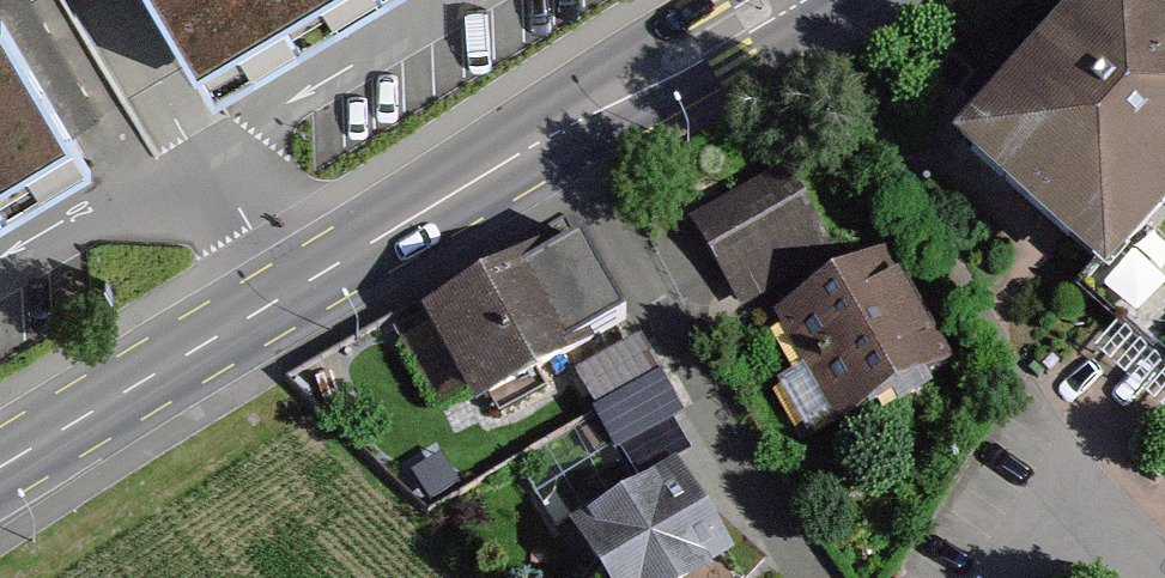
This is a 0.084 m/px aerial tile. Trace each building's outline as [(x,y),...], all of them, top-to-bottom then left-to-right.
[(221,76),(351,0),(176,0),(221,76)] [(1140,0),(1109,0),(974,149),(1103,264),(1164,195),(1164,22),(1140,0)] [(0,19),(0,211),(83,162),(0,19)] [(783,179),(689,230),(725,298),(820,247),(783,179)] [(520,260),(394,326),(439,412),(565,347),(520,260)] [(866,269),(747,330),(806,445),(925,384),(866,269)] [(632,351),(566,382),(600,452),(665,420),(632,351)] [(539,537),(561,577),(691,577),(706,570),(656,476),(539,537)]
